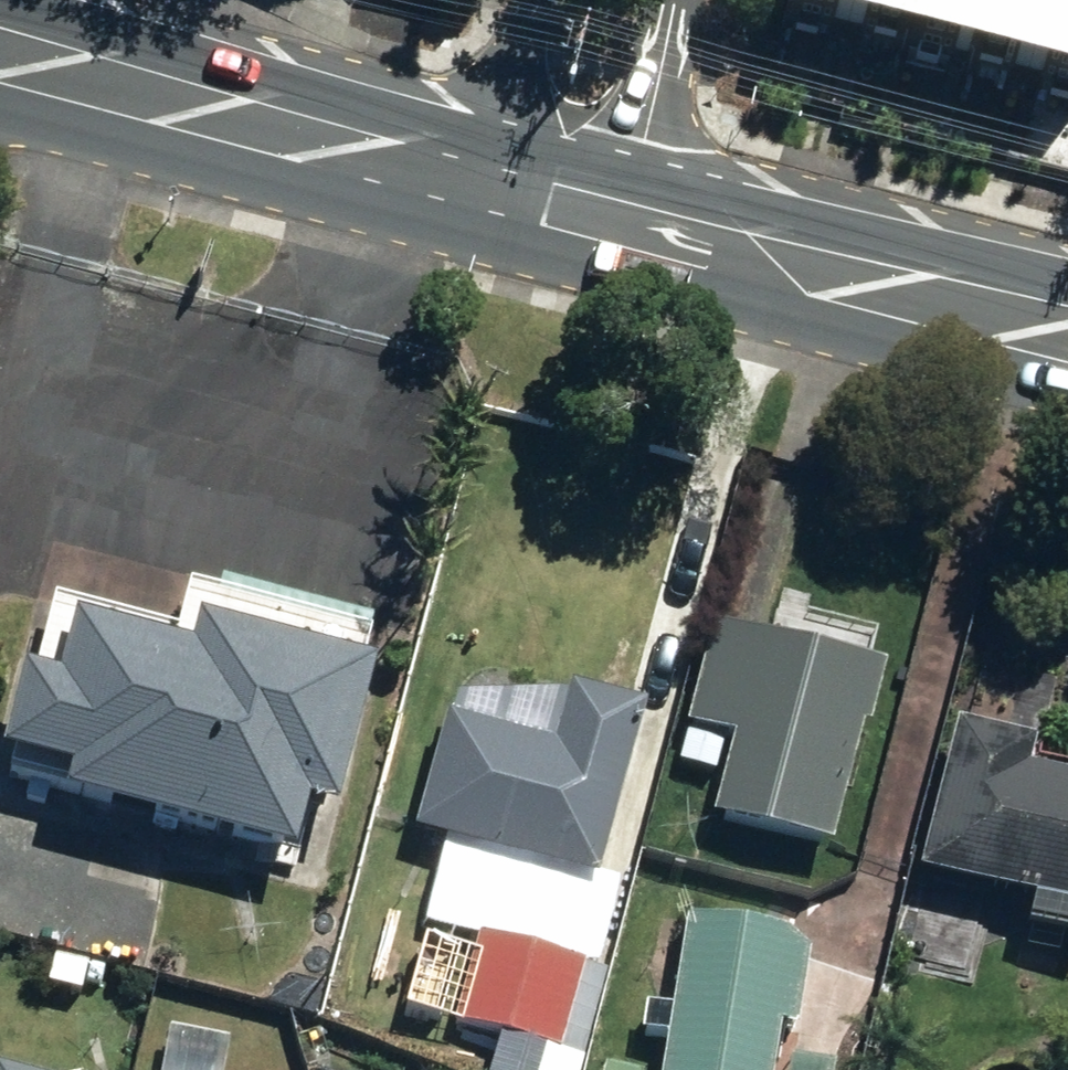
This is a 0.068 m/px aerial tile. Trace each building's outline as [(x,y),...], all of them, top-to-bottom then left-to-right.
[(1067,89),(1067,0),(789,0),(785,16),(1067,89)] [(712,819),(828,850),(860,728),(867,730),(884,670),(713,624),(686,725),(734,737),(712,819)] [(272,864),(286,814),(313,821),(352,675),(176,627),(168,658),(53,627),(36,687),(0,679),(0,768),(46,780),(39,802),(272,864)] [(414,833),(595,882),(642,709),(564,689),(549,745),(445,718),(414,833)] [(1067,932),(1067,780),(1028,770),(1035,744),(956,725),(920,874),(1033,902),(1029,922),(1067,932)] [(675,762),(711,773),(718,745),(682,735),(675,762)] [(791,939),(684,923),(660,1069),(770,1069),(791,939)] [(451,1025),(557,1054),(581,967),(475,937),(451,1025)] [(41,986),(78,994),(84,966),(47,958),(41,986)] [(831,1067),(788,1060),(786,1069),(830,1069),(831,1067)]
